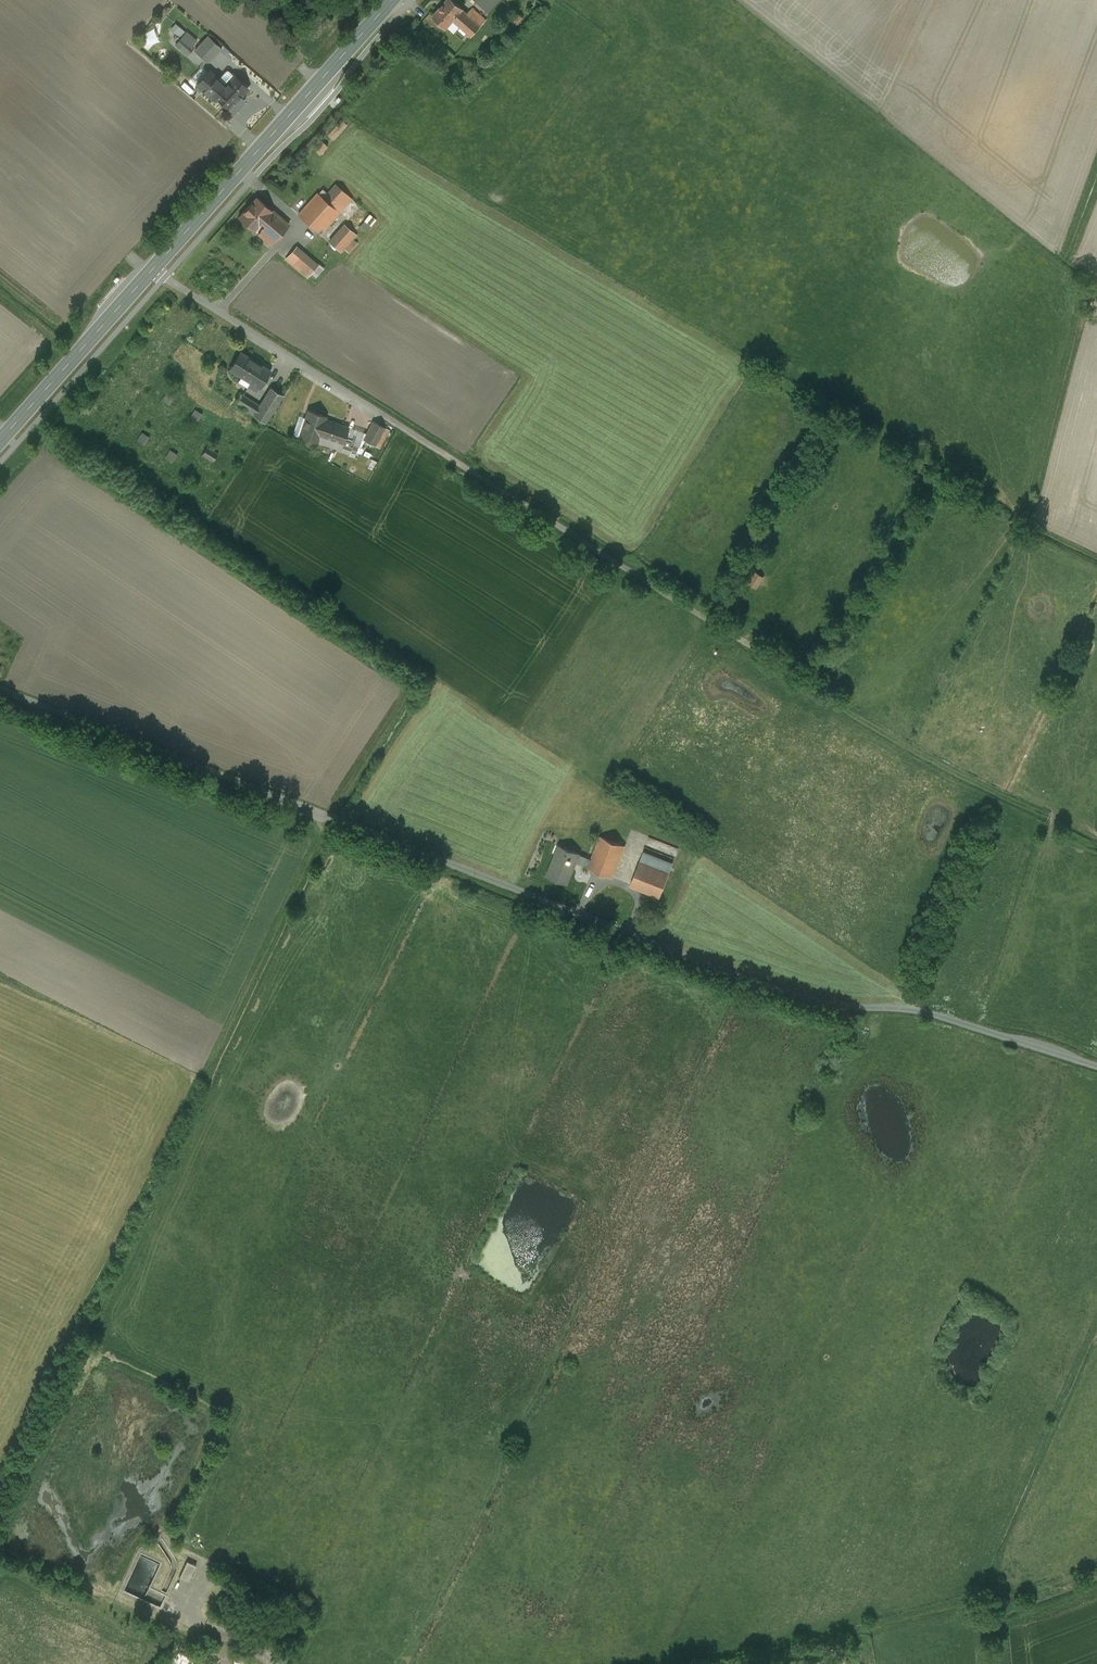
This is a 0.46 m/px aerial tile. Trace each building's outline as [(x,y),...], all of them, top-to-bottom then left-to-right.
[(432,16),(446,28),(453,20),(471,36),(481,25),(468,13),(453,0),(447,0),(432,16)] [(477,1),(488,11),(498,0),(477,0),(477,1)] [(473,8),(468,13),(481,25),(486,19),(473,8)] [(518,13),(512,20),(517,24),(523,17),(518,13)] [(186,32),(176,44),(188,54),(194,47),(192,46),(197,40),(186,32)] [(208,35),(195,50),(208,62),(221,47),(208,35)] [(243,102),(243,99),(240,97),(248,88),(234,75),(224,85),(209,71),(197,84),(212,98),(215,95),(233,112),(243,102)] [(342,117),(328,133),(334,139),(348,123),(342,117)] [(299,211),(319,229),(351,194),(335,180),(324,192),(320,188),(299,211)] [(289,225),(256,197),(238,217),(271,245),(289,225)] [(370,213),(361,225),(368,231),(378,218),(370,213)] [(347,220),(331,238),(344,250),(360,232),(347,220)] [(320,260),(297,243),(286,257),(309,275),(320,260)] [(270,370),(240,352),(230,369),(260,387),(270,370)] [(283,392),(271,385),(262,399),(245,388),(237,399),(267,418),(283,392)] [(195,408),(190,417),(198,421),(203,412),(195,408)] [(326,416),(308,410),(299,436),(349,453),(352,446),(340,442),(345,426),(325,419),(326,416)] [(364,440),(378,447),(388,428),(374,421),(364,440)] [(138,439),(146,444),(151,435),(143,431),(138,439)] [(205,449),(202,454),(214,460),(216,455),(205,449)] [(755,571),(748,583),(757,589),(764,577),(755,571)] [(625,846),(601,836),(592,858),(588,867),(612,877),(625,846)] [(575,861),(588,867),(592,858),(579,853),(579,852),(560,845),(548,875),(567,883),(575,861)] [(644,850),(631,885),(662,896),(675,861),(644,850)] [(670,888),(680,892),(686,878),(676,874),(670,888)] [(187,1560),(179,1577),(188,1581),(196,1565),(187,1560)]
